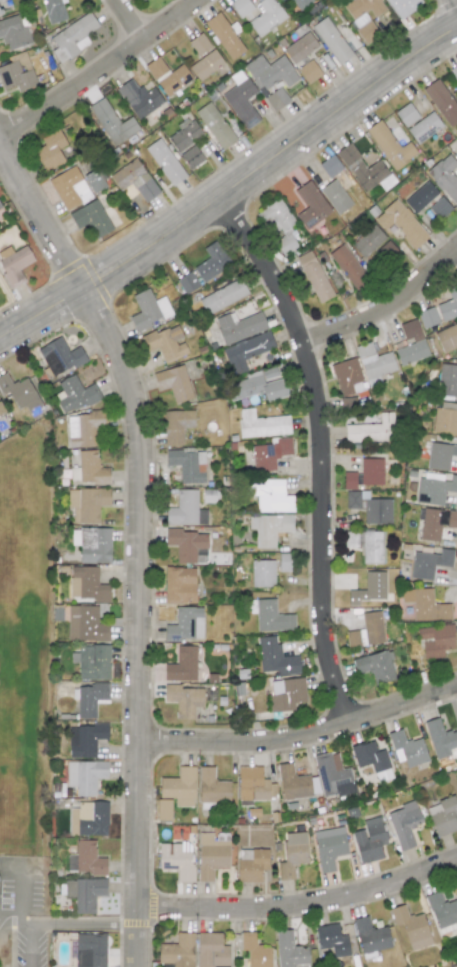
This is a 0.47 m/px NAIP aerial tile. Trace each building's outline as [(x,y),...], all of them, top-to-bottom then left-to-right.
[(47,24),(67,20),(63,0),(42,0),(47,24)] [(253,11),(248,0),(231,0),(229,1),(237,18),(253,11)] [(263,12),(248,21),(257,36),(286,19),(275,0),(260,0),(257,2),(263,12)] [(313,1),(312,0),(290,0),(298,11),(313,1)] [(352,20),(350,22),(365,46),(381,35),(371,19),(387,9),(381,0),(350,0),(342,5),(352,20)] [(398,19),(421,4),(418,0),(386,0),(398,19)] [(233,32),(219,11),(204,22),(230,60),(245,50),(233,32)] [(49,37),(56,47),(51,51),(59,63),(90,44),(84,35),(99,26),(90,12),(49,37)] [(30,44),(21,13),(0,19),(0,38),(2,37),(6,51),(30,44)] [(311,26),(339,65),(353,55),(325,16),(311,26)] [(282,50),(294,64),(318,45),(307,31),(282,50)] [(187,42),(200,59),(188,67),(199,81),(224,63),(201,32),(187,42)] [(267,65),(260,54),(243,65),(260,91),(280,78),(286,87),(298,79),(283,55),(267,65)] [(168,72),(159,56),(145,64),(164,97),(192,80),(183,64),(168,72)] [(297,69),(307,84),(321,74),(311,59),(297,69)] [(3,91),(16,86),(18,92),(37,85),(31,69),(21,73),(16,60),(0,66),(0,82),(3,91)] [(449,69),(456,83),(456,64),(449,69)] [(235,85),(221,94),(244,130),(260,120),(246,99),(256,93),(241,69),(229,77),(235,85)] [(116,88),(136,120),(164,103),(154,87),(143,93),(133,78),(116,88)] [(446,127),(456,122),(456,110),(440,78),(424,87),(446,127)] [(112,146),(139,130),(131,116),(119,123),(103,97),(88,106),(112,146)] [(235,141),(211,101),(196,110),(220,150),(235,141)] [(403,127),(418,119),(410,103),(395,111),(403,127)] [(406,129),(416,144),(442,126),(432,111),(406,129)] [(178,130),(167,137),(177,152),(202,135),(189,116),(175,125),(178,130)] [(409,141),(398,148),(380,120),(366,129),(392,170),(417,154),(409,141)] [(65,162),(63,157),(70,154),(60,129),(40,137),(44,146),(35,149),(44,171),(65,162)] [(170,187),(185,177),(161,137),(145,147),(170,187)] [(379,159),(366,168),(349,143),(335,152),(345,167),(347,166),(364,192),(378,183),(383,190),(395,182),(379,159)] [(179,155),(190,170),(204,160),(193,145),(179,155)] [(450,171),(456,165),(456,163),(447,152),(426,172),(456,207),(456,179),(450,171)] [(342,169),(333,154),(318,164),(328,178),(342,169)] [(159,192),(135,157),(109,176),(119,190),(131,183),(144,203),(159,192)] [(48,180),(65,211),(91,196),(74,165),(48,180)] [(83,176),(93,194),(105,187),(95,170),(83,176)] [(352,205),(335,179),(319,189),(337,215),(352,205)] [(305,229),(331,211),(309,180),(294,190),(306,207),(295,215),(305,229)] [(415,214),(438,193),(426,180),(403,202),(415,214)] [(440,220),(452,208),(441,196),(428,207),(440,220)] [(255,214),(271,234),(282,225),(285,230),(296,221),(276,197),(255,214)] [(113,229),(95,198),(68,214),(77,230),(87,223),(96,239),(113,229)] [(429,236),(395,199),(374,218),(384,230),(391,224),(414,249),(429,236)] [(386,238),(373,224),(350,245),(363,259),(386,238)] [(283,256),(298,248),(290,233),(274,241),(283,256)] [(384,266),(399,252),(387,239),(372,253),(384,266)] [(203,248),(209,258),(193,267),(202,282),(229,267),(214,241),(203,248)] [(371,281),(342,244),(328,255),(357,292),(371,281)] [(18,268),(34,261),(26,245),(12,252),(9,247),(0,251),(0,266),(11,288),(25,281),(18,268)] [(296,257),(318,303),(333,296),(311,250),(296,257)] [(176,279),(184,294),(199,286),(191,271),(176,279)] [(198,299),(206,315),(247,294),(239,278),(198,299)] [(442,321),(456,316),(456,285),(446,289),(450,299),(436,304),(442,321)] [(172,315),(164,296),(153,300),(148,288),(132,295),(139,312),(129,317),(135,331),(172,315)] [(423,329),(438,323),(432,306),(417,312),(423,329)] [(224,345),(267,328),(258,307),(216,324),(224,345)] [(393,349),(400,366),(429,355),(416,318),(399,324),(406,344),(393,349)] [(456,345),(456,322),(434,332),(442,351),(456,345)] [(164,363),(188,353),(182,340),(183,339),(176,323),(140,338),(146,353),(157,348),(164,363)] [(222,348),(232,375),(247,370),(243,359),(275,348),(269,331),(222,348)] [(67,351),(61,337),(38,347),(50,377),(86,362),(80,346),(67,351)] [(367,387),(381,383),(379,375),(396,370),(391,352),(374,356),(371,342),(356,346),(367,387)] [(330,365),(340,397),(365,388),(355,357),(330,365)] [(456,383),(456,377),(456,366),(440,363),(435,394),(456,398),(456,383)] [(152,372),(156,390),(170,387),(173,403),(192,399),(184,365),(152,372)] [(288,396),(284,377),(279,378),(277,367),(244,374),(246,381),(226,385),(230,400),(263,392),(265,401),(288,396)] [(1,395),(8,391),(17,409),(25,405),(30,414),(43,408),(26,377),(11,384),(5,373),(0,375),(0,393),(1,395)] [(100,397),(93,383),(81,389),(74,374),(57,382),(64,396),(56,400),(63,415),(100,397)] [(290,434),(289,416),(254,418),(253,408),(239,409),(240,436),(290,434)] [(434,408),(432,432),(456,435),(456,410),(434,408)] [(104,410),(88,410),(88,415),(67,415),(68,447),(94,446),(94,427),(104,427),(104,410)] [(164,446),(182,445),(182,428),(194,427),(193,410),(163,411),(164,446)] [(344,425),(345,442),(393,440),(392,412),(379,413),(379,424),(344,425)] [(252,445),(253,471),(275,470),(274,457),(292,456),(291,437),(270,438),(270,444),(252,445)] [(426,468),(447,470),(450,455),(456,456),(456,439),(455,445),(429,441),(426,468)] [(204,451),(195,451),(195,449),(165,450),(165,466),(179,466),(179,484),(204,483),(204,451)] [(343,472),(343,489),(356,490),(356,485),(382,485),(383,459),(360,458),(360,472),(343,472)] [(443,506),(444,491),(456,493),(456,479),(443,477),(443,476),(418,474),(415,503),(443,506)] [(284,481),(249,481),(249,496),(256,496),(257,512),(293,511),(293,496),(284,496),(284,481)] [(67,489),(68,508),(72,508),(73,524),(98,523),(98,506),(110,505),(110,488),(67,489)] [(197,490),(177,490),(177,507),(166,507),(166,525),(206,524),(206,509),(197,509),(197,490)] [(345,492),(346,509),(364,509),(364,524),(391,523),(391,499),(368,499),(368,491),(345,492)] [(293,531),(292,515),(248,516),(248,529),(255,529),(256,548),(275,547),(275,532),(293,531)] [(111,528),(72,528),(71,545),(80,545),(79,562),(110,563),(111,528)] [(176,563),(195,563),(195,549),(207,549),(207,532),(182,533),(182,528),(165,528),(165,546),(176,545),(176,563)] [(362,564),(384,563),(383,531),(344,532),(344,548),(362,547),(362,564)] [(439,554),(412,551),(410,578),(432,580),(434,565),(451,567),(453,550),(440,549),(439,554)] [(279,571),(289,571),(289,553),(278,553),(279,571)] [(274,587),(274,560),(252,560),(251,587),(274,587)] [(98,567),(69,566),(69,600),(109,600),(109,585),(97,585),(98,567)] [(195,604),(195,567),(165,567),(164,603),(195,604)] [(385,599),(385,571),(365,571),(365,590),(348,589),(347,606),(358,606),(358,599),(385,599)] [(450,603),(432,604),(432,588),(401,589),(401,602),(413,602),(413,620),(451,619),(450,603)] [(256,613),(256,631),(295,630),(294,614),(275,614),(275,599),(249,599),(250,613),(256,613)] [(96,623),(96,606),(68,605),(67,640),(109,640),(109,624),(96,623)] [(164,642),(180,642),(180,639),(202,639),(202,607),(176,607),(176,624),(164,624),(164,642)] [(363,629),(346,631),(348,647),(384,642),(380,610),(361,613),(363,629)] [(424,659),(443,656),(442,648),(455,647),(451,624),(416,628),(418,640),(421,639),(424,659)] [(260,674),(299,672),(299,656),(280,656),(280,644),(258,645),(260,674)] [(109,645),(79,645),(79,652),(71,652),(70,663),(78,663),(78,679),(109,679),(109,645)] [(164,664),(164,680),(196,681),(196,646),(176,646),(176,664),(164,664)] [(395,679),(390,659),(393,658),(390,649),(352,659),(356,675),(370,671),(374,685),(395,679)] [(294,710),(293,702),(305,702),(304,678),(271,680),(271,694),(268,694),(269,712),(294,710)] [(108,684),(76,685),(77,718),(96,718),(95,701),(108,701),(108,684)] [(203,689),(179,688),(179,684),(164,684),(164,702),(176,702),(175,719),(193,720),(194,707),(203,707),(203,689)] [(435,761),(456,754),(456,729),(443,733),(438,717),(423,722),(435,761)] [(107,739),(107,724),(68,725),(69,757),(96,757),(95,740),(107,739)] [(421,737),(405,742),(401,728),(387,733),(396,762),(403,760),(406,768),(428,760),(421,737)] [(384,749),(376,751),(373,740),(350,747),(357,768),(371,763),(376,783),(392,778),(384,749)] [(322,799),(355,792),(350,767),(341,769),(338,752),(314,756),(322,799)] [(107,778),(107,761),(66,762),(66,786),(75,786),(75,796),(96,796),(95,779),(107,778)] [(281,800),(312,796),(309,775),(294,776),(292,762),(277,764),(281,800)] [(195,766),(178,766),(177,778),(160,778),(159,798),(175,798),(174,806),(193,807),(195,766)] [(214,767),(199,766),(198,802),(229,803),(230,781),(214,781),(214,767)] [(456,816),(456,806),(454,797),(425,806),(436,837),(456,831),(456,824),(454,816),(456,816)] [(388,813),(399,851),(414,846),(409,827),(422,824),(415,800),(399,804),(400,809),(388,813)] [(107,835),(107,802),(78,801),(78,808),(69,808),(69,835),(107,835)] [(383,858),(380,844),(386,843),(380,816),(363,820),(365,829),(352,832),(359,864),(383,858)] [(347,854),(343,826),(313,831),(320,874),(335,871),(332,856),(347,854)] [(294,879),(293,864),(308,863),(306,832),(284,833),(285,860),(277,861),(279,880),(294,879)] [(213,881),(212,868),(229,868),(228,833),(214,833),(198,833),(198,881),(213,881)] [(106,874),(106,857),(95,857),(96,840),(76,839),(75,854),(67,854),(67,872),(106,874)] [(192,882),(191,843),(158,843),(159,869),(176,869),(176,882),(192,882)] [(261,882),(261,869),(268,870),(268,849),(238,849),(237,882),(261,882)] [(95,913),(94,896),(106,895),(106,878),(64,879),(64,898),(74,898),(75,914),(95,913)] [(444,903),(439,890),(424,896),(437,930),(456,922),(456,897),(444,903)] [(410,950),(432,944),(422,912),(408,917),(404,904),(389,909),(394,926),(402,923),(410,950)] [(354,918),(360,953),(391,948),(387,926),(371,929),(368,916),(354,918)] [(347,934),(339,935),(338,924),(315,926),(317,949),(331,948),(332,957),(349,955),(347,934)] [(277,966),(294,966),(294,964),(309,964),(308,946),(292,947),(292,930),(276,930),(277,966)] [(176,932),(176,944),(158,944),(158,963),(173,963),(173,966),(193,966),(194,933),(176,932)] [(247,950),(247,966),(270,966),(271,947),(255,946),(256,933),(240,932),(240,950),(247,950)] [(106,934),(75,933),(75,966),(105,966),(106,934)] [(197,933),(197,966),(213,966),(228,966),(228,945),(221,945),(221,933),(197,933)]
